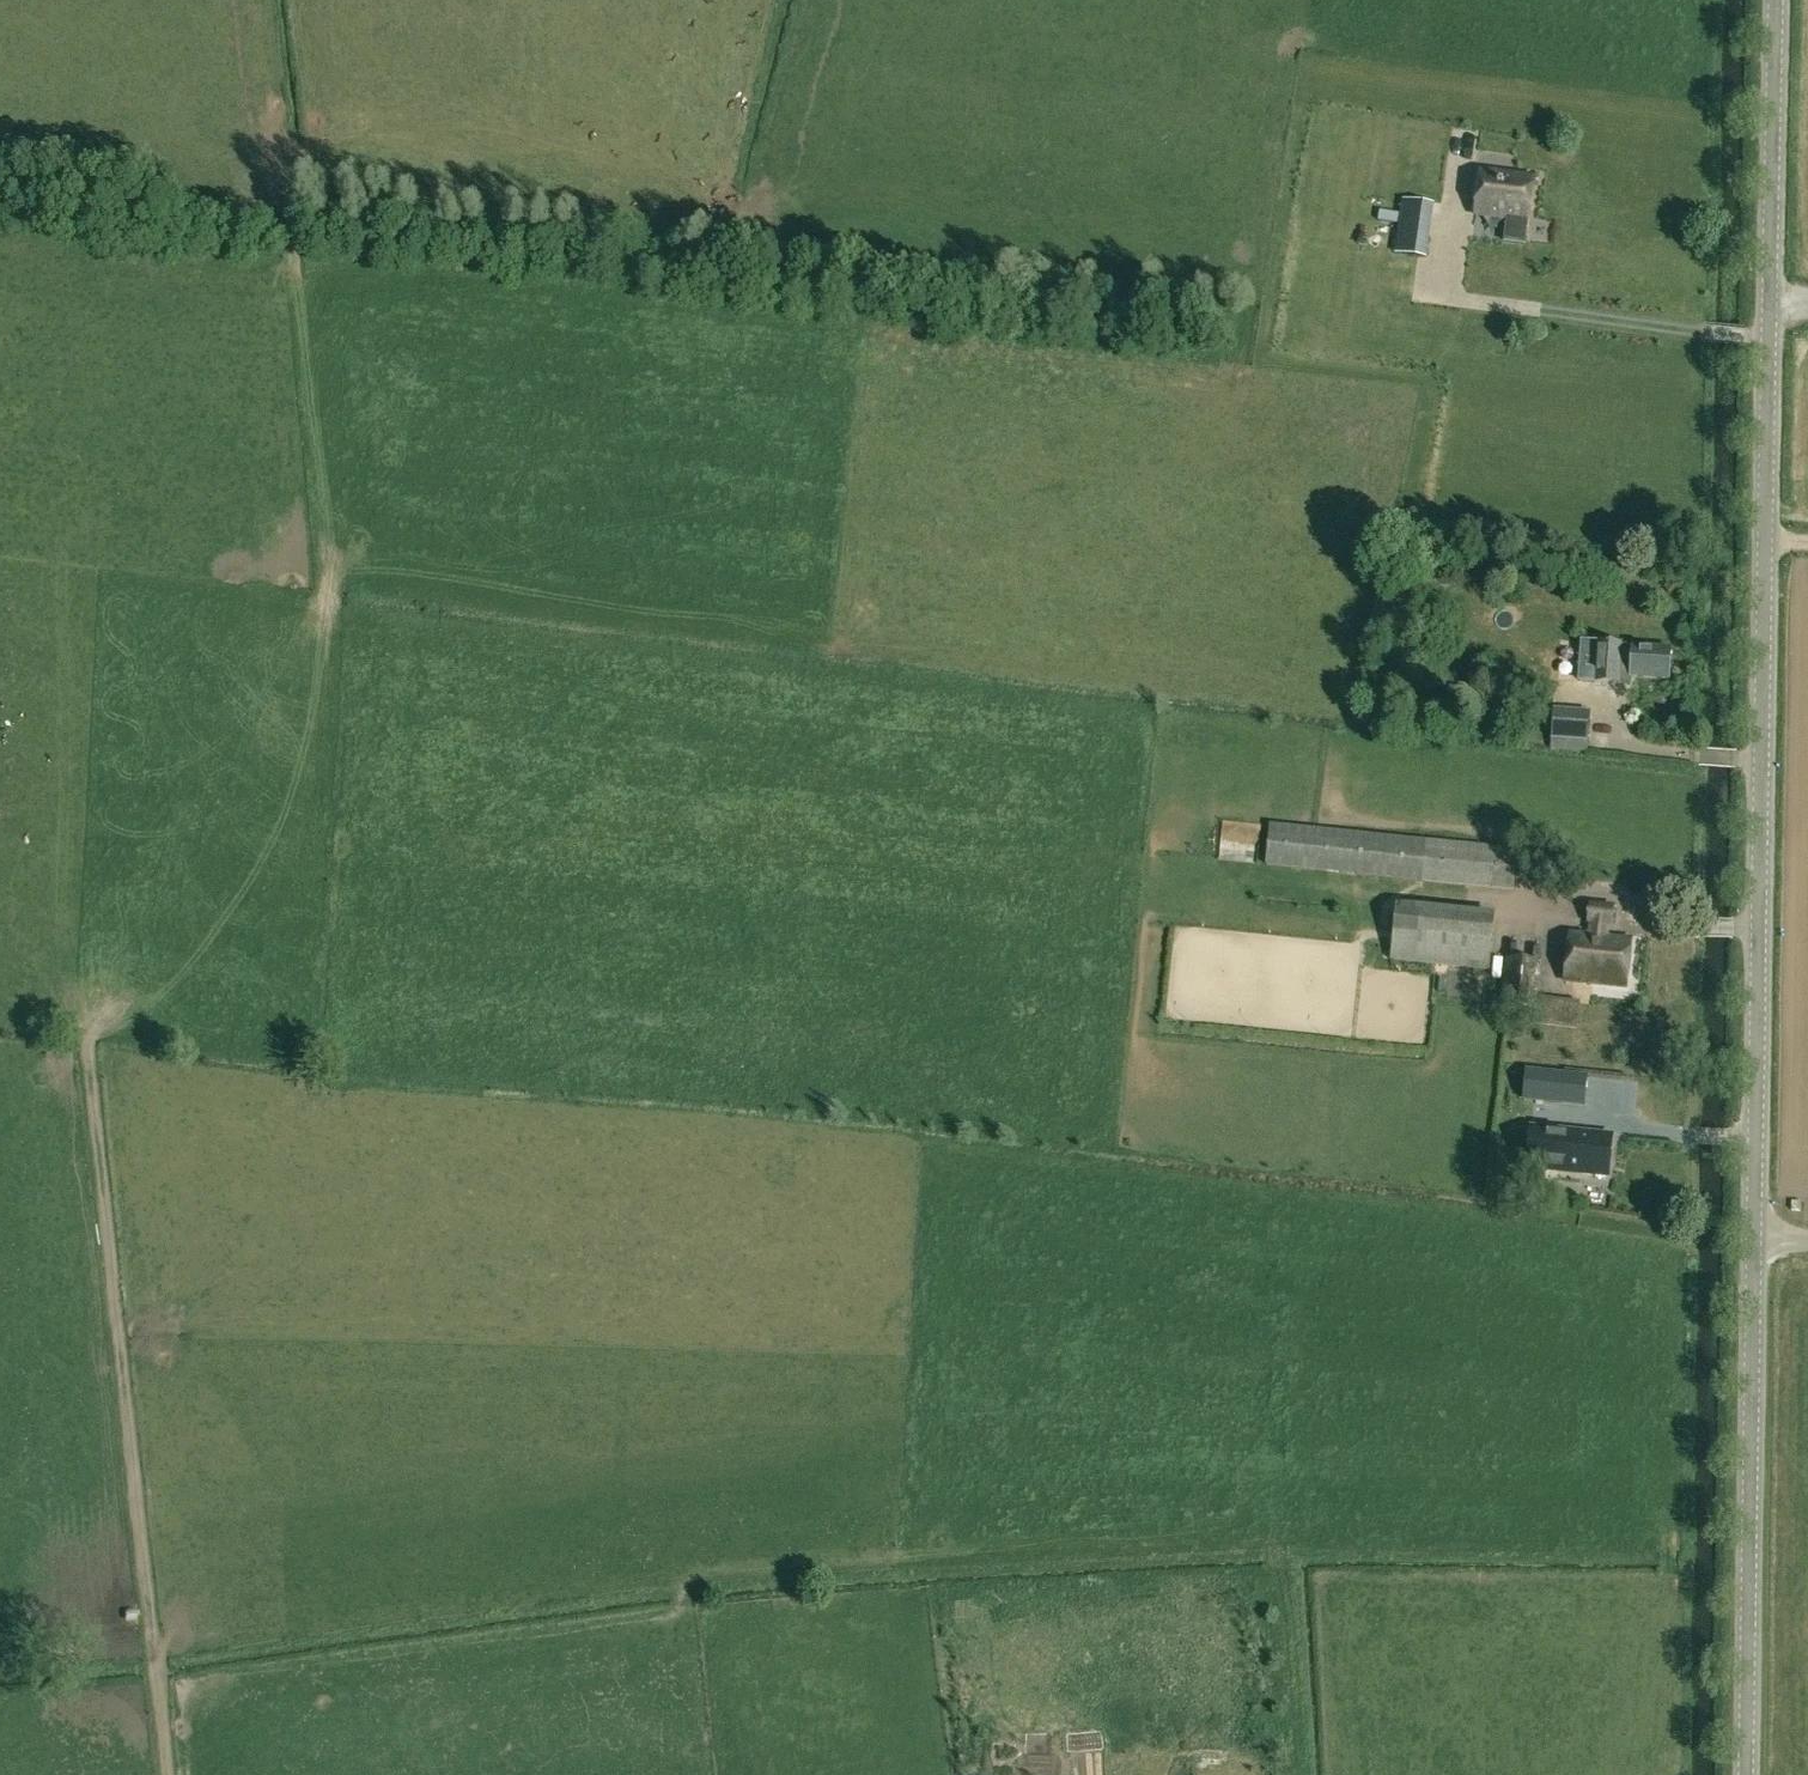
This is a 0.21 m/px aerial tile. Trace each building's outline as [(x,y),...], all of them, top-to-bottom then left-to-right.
[(1478,171),(1473,215),(1526,221),(1530,177),(1478,171)] [(1401,214),(1430,219),(1433,202),(1403,198),(1401,214)] [(1596,642),(1596,643),(1593,682),(1630,685),(1630,677),(1667,680),(1670,648),(1596,642)] [(1552,708),(1551,719),(1524,717),(1524,733),(1550,735),(1549,749),(1587,752),(1590,711),(1552,708)] [(1232,809),(1231,844),(1266,845),(1267,810),(1232,809)] [(1513,891),(1518,849),(1269,823),(1265,865),(1513,891)] [(1495,913),(1395,902),(1389,960),(1489,970),(1495,913)] [(1587,922),(1613,925),(1615,906),(1590,903),(1587,922)] [(1625,987),(1630,940),(1571,934),(1566,980),(1625,987)] [(1534,1007),(1533,1022),(1577,1026),(1580,1000),(1537,996),(1541,961),(1508,958),(1503,1004),(1534,1007)] [(1534,1106),(1562,1109),(1567,1071),(1538,1068),(1534,1106)] [(1556,1131),(1552,1169),(1608,1175),(1612,1137),(1556,1131)] [(1568,1188),(1590,1191),(1592,1175),(1570,1172),(1568,1188)]
